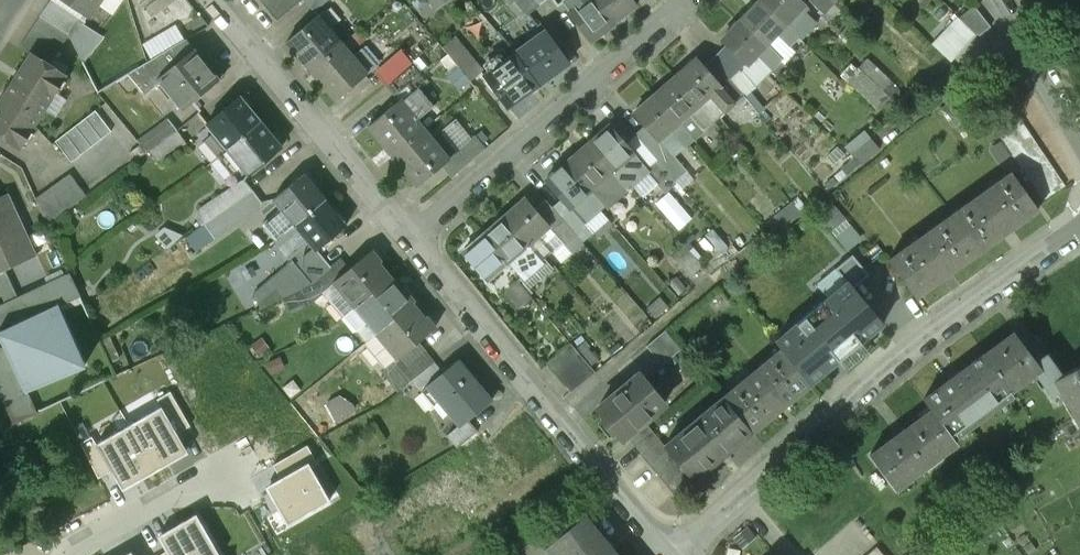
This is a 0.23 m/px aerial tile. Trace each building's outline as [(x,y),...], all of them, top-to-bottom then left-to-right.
[(40,15),(61,28),(68,33),(98,91),(129,73),(136,69),(128,56),(112,65),(106,54),(99,37),(100,35),(82,24),(87,17),(62,0),(50,0),(40,15)] [(99,0),(62,0),(87,17),(99,0)] [(277,22),(303,0),(259,0),(277,22)] [(315,11),(328,0),(306,0),(315,11)] [(436,10),(449,0),(428,0),(436,10)] [(540,5),(536,0),(515,0),(528,16),(540,5)] [(613,22),(598,0),(563,0),(591,38),(613,22)] [(613,22),(636,4),(633,0),(598,0),(613,22)] [(741,20),(767,44),(786,24),(760,0),(741,20)] [(799,0),(760,0),(786,24),(800,37),(815,22),(800,8),(804,5),(799,0)] [(824,13),(833,3),(830,0),(810,0),(824,13)] [(975,6),(961,18),(979,36),(990,27),(975,6)] [(32,54),(40,60),(61,28),(40,15),(18,48),(31,56),(32,54)] [(288,42),(311,71),(343,44),(318,16),(288,42)] [(748,65),(757,55),(773,70),(783,59),(767,44),(741,20),(722,41),(727,46),(748,65)] [(515,53),(538,85),(569,63),(546,31),(515,53)] [(146,94),(160,82),(158,78),(194,49),(186,39),(136,69),(129,73),(146,94)] [(353,56),(343,44),(311,71),(336,100),(381,63),(366,45),(353,56)] [(461,45),(449,54),(471,80),(482,71),(461,45)] [(741,70),(748,65),(727,46),(713,58),(740,90),(748,100),(759,90),(741,70)] [(967,46),(950,60),(961,70),(976,57),(967,46)] [(201,57),(194,49),(158,78),(160,82),(183,109),(224,77),(206,53),(201,57)] [(538,85),(515,53),(485,75),(508,107),(538,85)] [(0,106),(0,134),(19,146),(64,75),(40,60),(32,54),(31,56),(0,106)] [(377,73),(386,85),(405,70),(395,58),(377,73)] [(676,77),(699,103),(713,120),(733,103),(730,99),(719,86),(720,85),(704,66),(697,58),(676,77)] [(740,90),(713,58),(704,66),(720,85),(719,86),(730,99),(740,90)] [(400,101),(425,80),(412,64),(405,70),(386,85),(400,101)] [(856,69),(846,80),(878,110),(889,99),(856,69)] [(655,95),(678,121),(699,103),(676,77),(655,95)] [(369,126),(394,155),(423,131),(416,122),(435,106),(421,90),(429,84),(425,80),(400,101),(369,126)] [(960,94),(943,108),(957,125),(973,111),(960,94)] [(678,121),(655,95),(634,114),(645,127),(657,140),(671,128),(686,145),(693,138),(678,121)] [(206,141),(219,156),(260,121),(240,97),(207,124),(215,134),(206,141)] [(1012,108),(989,122),(1041,200),(1063,186),(1012,108)] [(72,162),(111,132),(96,112),(56,142),(72,162)] [(168,118),(137,140),(147,152),(150,150),(178,131),(168,118)] [(282,147),(260,121),(219,156),(238,178),(245,171),(248,176),(282,147)] [(609,126),(588,144),(612,171),(633,153),(625,145),(609,126)] [(657,140),(645,127),(636,135),(676,181),(687,171),(669,149),(667,151),(657,140)] [(187,144),(178,131),(150,150),(159,164),(187,144)] [(433,142),(423,131),(394,155),(418,185),(441,166),(458,151),(444,133),(433,142)] [(676,181),(636,135),(625,145),(633,153),(646,169),(645,170),(664,192),(676,181)] [(475,136),(458,151),(441,166),(451,179),(485,149),(475,136)] [(870,137),(850,153),(861,164),(880,149),(870,137)] [(591,189),(612,171),(588,144),(567,162),(591,189)] [(569,208),(591,189),(567,162),(546,181),(554,190),(569,208)] [(1011,172),(950,216),(977,253),(1038,210),(1011,172)] [(264,224),(277,240),(326,199),(305,174),(275,199),(283,209),(264,224)] [(70,175),(36,200),(47,223),(85,196),(70,175)] [(244,180),(200,208),(196,216),(202,225),(186,238),(196,252),(263,205),(244,180)] [(559,216),(569,208),(554,190),(544,199),(559,216)] [(0,198),(0,248),(27,236),(8,194),(0,198)] [(526,198),(505,217),(528,244),(549,226),(549,225),(534,207),(526,198)] [(347,224),(326,199),(277,240),(275,242),(290,259),(308,244),(317,250),(347,224)] [(559,216),(544,199),(534,207),(549,225),(549,226),(572,253),(583,244),(573,232),(559,216)] [(790,202),(773,216),(784,228),(801,214),(790,202)] [(914,298),(977,253),(950,216),(888,260),(914,298)] [(542,260),(528,244),(505,217),(484,235),(507,262),(521,278),(542,260)] [(573,232),(583,244),(595,234),(585,222),(573,232)] [(168,250),(183,236),(165,227),(155,235),(168,250)] [(486,280),(507,262),(484,235),(463,253),(486,280)] [(0,248),(0,294),(4,303),(0,305),(0,393),(14,423),(37,412),(27,392),(86,365),(59,306),(81,296),(70,273),(19,297),(6,269),(37,255),(27,236),(0,248)] [(262,308),(300,289),(308,286),(331,266),(317,250),(296,264),(293,261),(254,294),(262,308)] [(333,283),(353,308),(390,278),(377,263),(379,262),(370,251),(348,269),(332,282),(333,283)] [(848,281),(854,288),(869,275),(853,255),(835,270),(846,283),(848,281)] [(332,282),(348,269),(339,259),(331,266),(308,286),(300,289),(310,303),(333,283),(332,282)] [(698,264),(688,272),(695,282),(706,273),(698,264)] [(365,342),(375,333),(411,304),(413,302),(404,291),(402,293),(390,278),(353,308),(344,316),(365,342)] [(846,283),(775,342),(781,349),(810,384),(884,324),(854,288),(848,281),(846,283)] [(424,319),(411,304),(375,333),(396,359),(417,341),(435,327),(426,317),(424,319)] [(666,331),(646,346),(663,366),(681,349),(666,331)] [(1014,334),(985,356),(1011,392),(1036,374),(1041,370),(1036,363),(1014,334)] [(417,341),(396,359),(381,371),(398,391),(412,379),(434,361),(417,341)] [(570,344),(548,361),(572,391),(594,372),(570,344)] [(781,349),(723,397),(752,432),(810,384),(781,349)] [(950,437),(1011,392),(985,356),(923,401),(930,410),(950,437)] [(1046,356),(1036,363),(1041,370),(1036,374),(1052,395),(1060,391),(1055,380),(1061,377),(1046,356)] [(493,399),(459,358),(443,371),(424,386),(426,388),(439,403),(444,399),(452,408),(446,412),(458,426),(459,427),(468,420),(493,399)] [(443,371),(434,361),(412,379),(422,391),(426,388),(424,386),(443,371)] [(1055,380),(1060,391),(1074,418),(1079,413),(1079,366),(1061,377),(1055,380)] [(665,405),(639,374),(598,408),(623,439),(627,437),(645,421),(665,405)] [(161,407),(177,434),(190,426),(170,392),(157,399),(161,407)] [(695,480),(752,432),(723,397),(666,445),(693,478),(695,480)] [(161,407),(129,425),(155,471),(188,453),(177,434),(161,407)] [(950,437),(930,410),(869,457),(895,492),(957,445),(950,437)] [(457,446),(476,430),(468,420),(459,427),(458,426),(447,435),(457,446)] [(693,478),(666,445),(645,421),(627,437),(675,494),(693,478)] [(155,471),(129,425),(96,444),(112,471),(123,490),(155,471)] [(98,479),(112,471),(96,444),(92,437),(80,443),(98,479)] [(307,445),(273,465),(281,478),(308,463),(311,468),(318,464),(307,445)] [(288,525),(330,501),(311,468),(308,463),(281,478),(266,487),(288,525)] [(158,536),(167,551),(169,554),(219,554),(196,514),(158,536)] [(557,554),(609,554),(614,551),(583,516),(549,544),(557,554)] [(734,539),(742,549),(756,537),(747,527),(734,539)]
